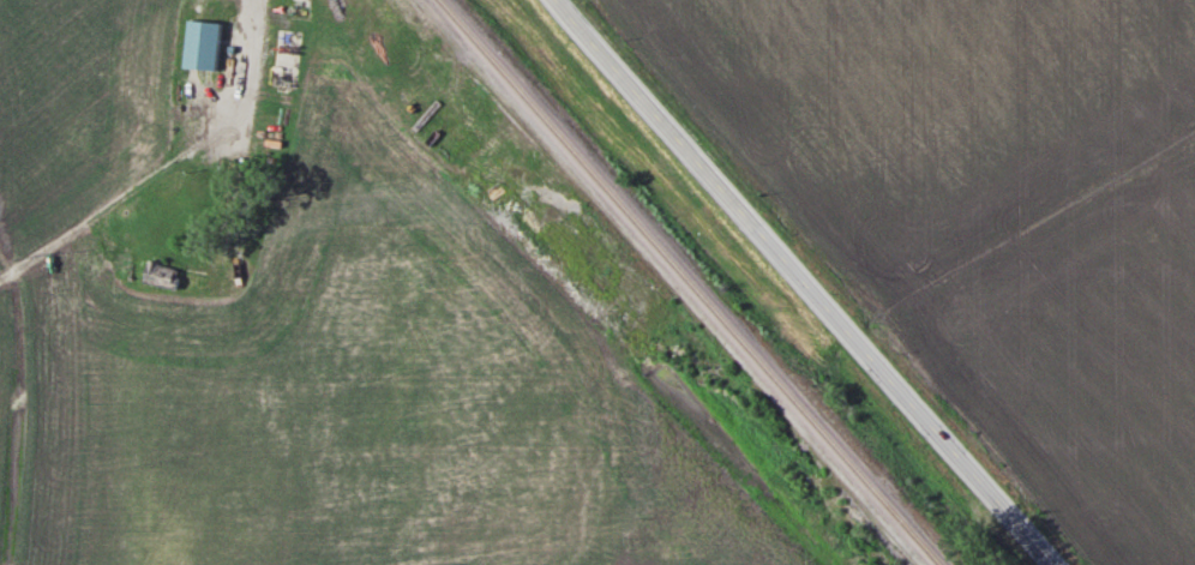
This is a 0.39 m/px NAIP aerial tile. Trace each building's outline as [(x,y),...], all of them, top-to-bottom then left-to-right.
[(220,23),(215,71),(182,67),(187,20),(220,23)] [(178,277),(175,290),(142,282),(148,259),(158,262),(158,264),(175,268),(173,276),(178,277)]
